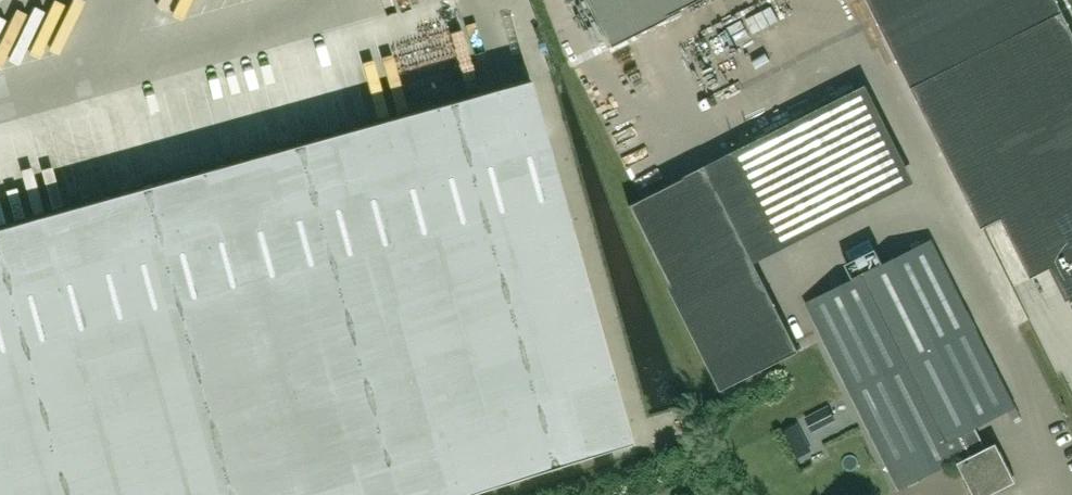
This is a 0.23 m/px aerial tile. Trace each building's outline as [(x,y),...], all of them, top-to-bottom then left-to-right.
[(665,21),(706,0),(654,0),(665,21)] [(1004,218),(1033,277),(1052,267),(1068,300),(1071,298),(1071,26),(1064,11),(913,87),(984,228),(1004,218)] [(632,442),(545,130),(550,129),(546,118),(542,119),(531,78),(482,91),(482,92),(0,227),(0,494),(463,494),(632,442)] [(771,234),(906,164),(866,86),(731,155),(771,234)] [(800,351),(707,166),(629,205),(722,390),(800,351)] [(1017,483),(998,447),(986,453),(973,428),(1015,406),(932,242),(807,305),(900,490),(957,462),(974,494),(992,494),(1017,483)] [(1017,409),(1010,413),(1014,421),(1021,417),(1017,409)] [(798,423),(781,431),(796,459),(813,451),(798,423)]
